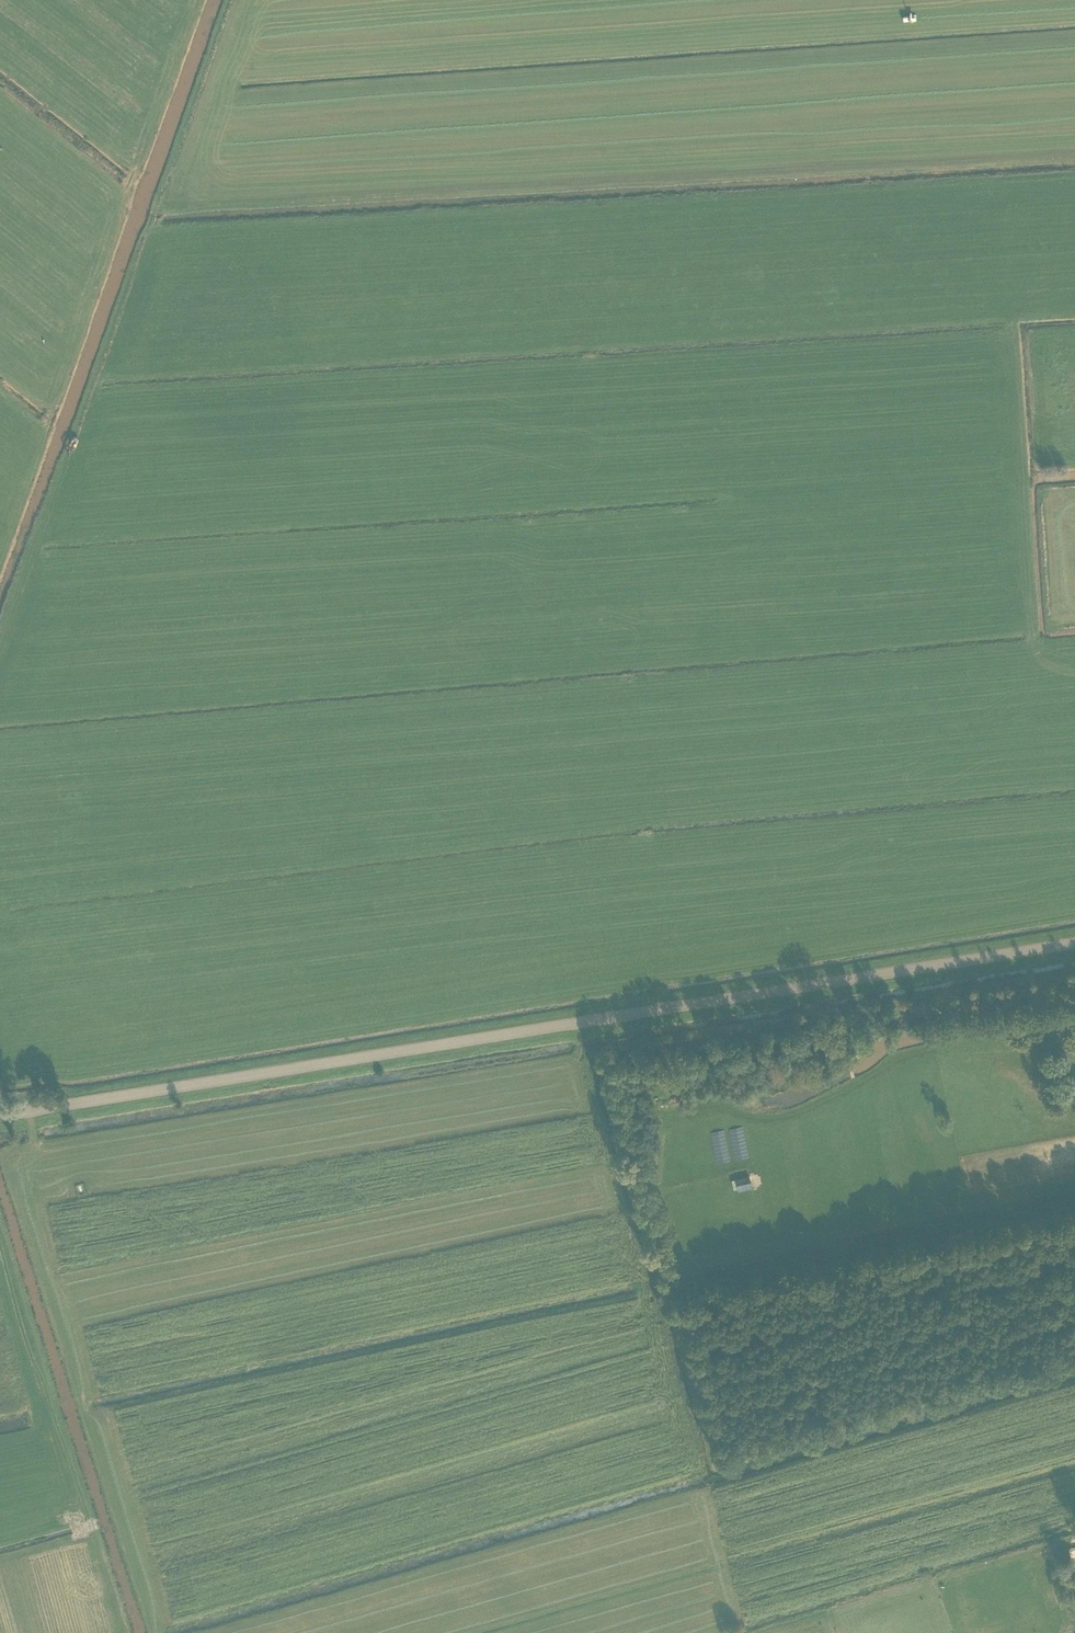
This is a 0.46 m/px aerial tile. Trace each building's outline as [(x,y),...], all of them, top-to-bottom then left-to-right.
[(752,1187),(750,1175),(736,1178),(739,1190),(752,1187)]
